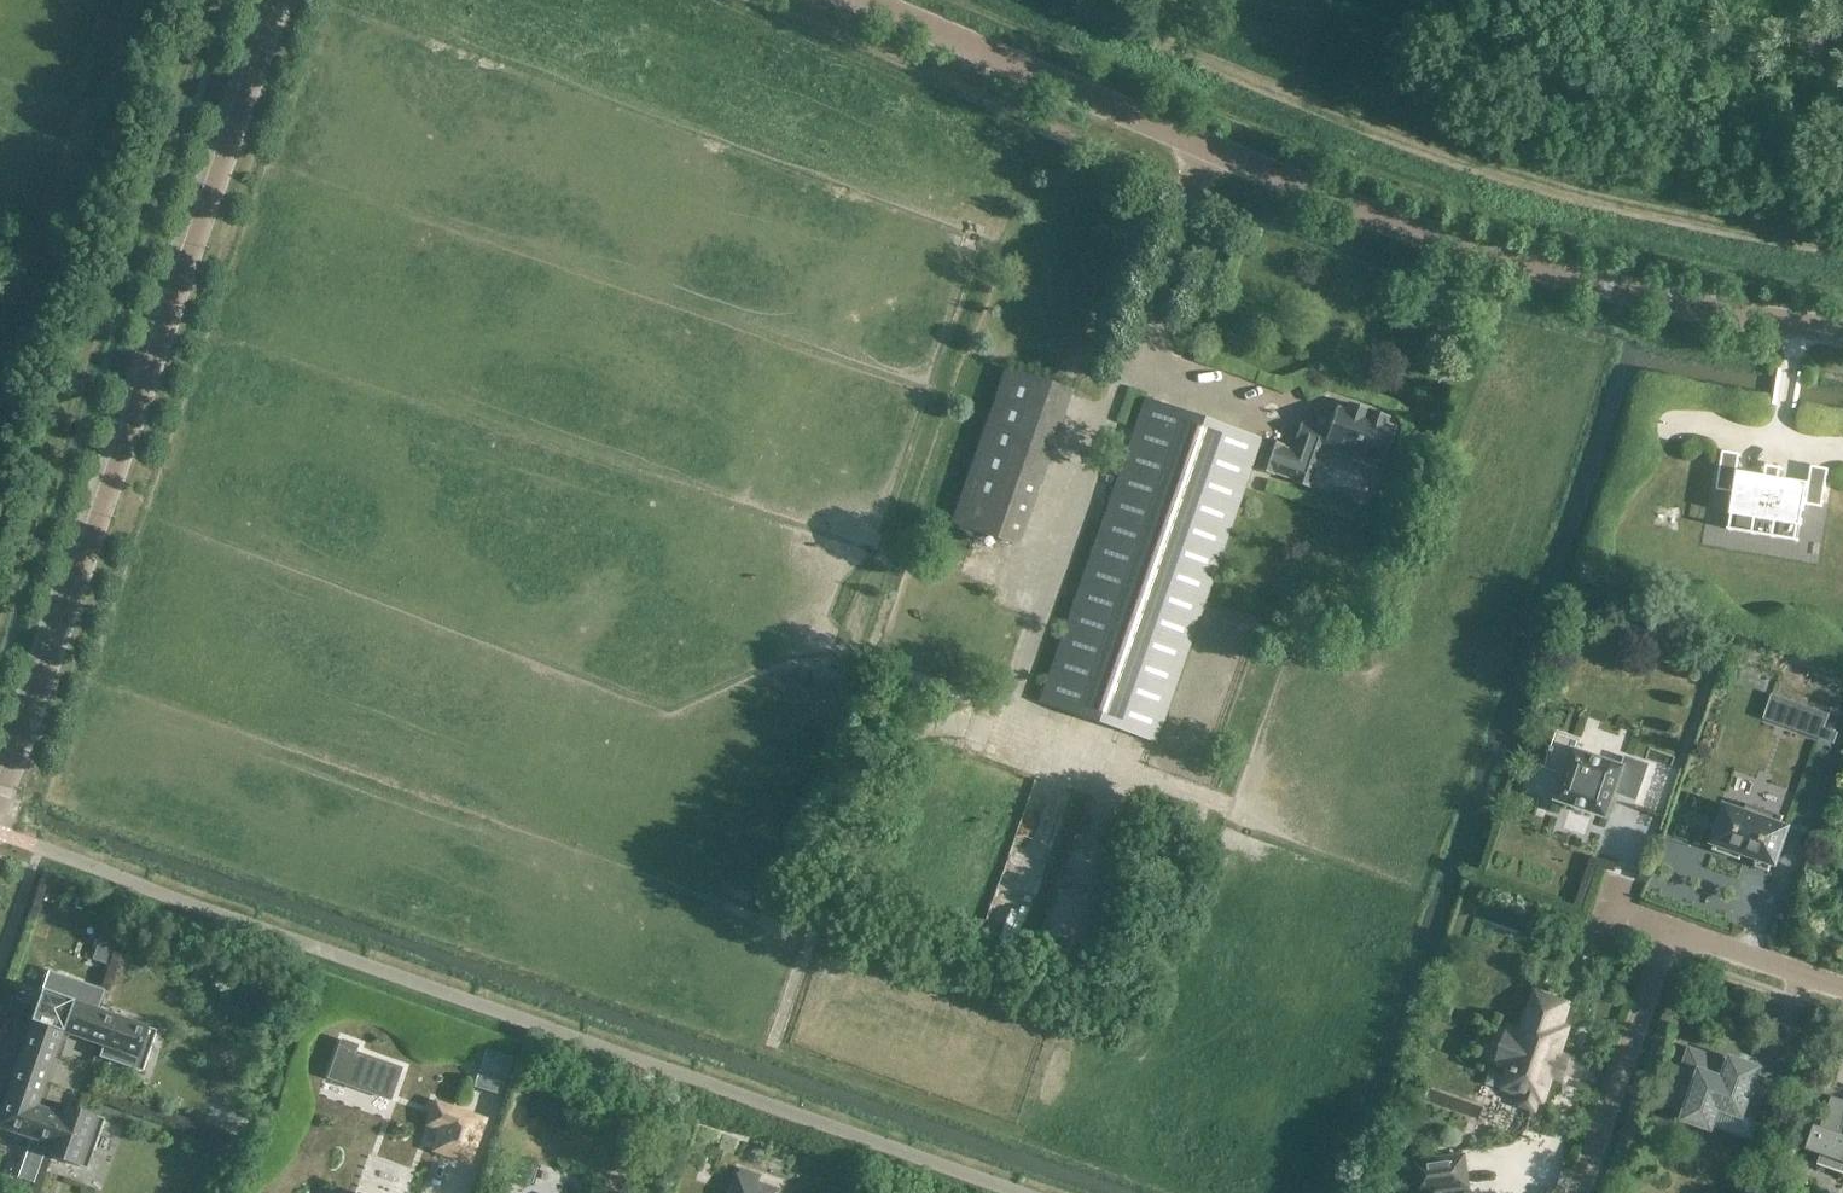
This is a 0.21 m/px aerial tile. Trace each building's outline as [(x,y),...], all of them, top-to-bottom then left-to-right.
[(1018,546),(1072,391),(1005,369),(952,523),(1018,546)] [(1156,742),(1259,447),(1263,449),(1256,468),(1255,468),(1255,469),(1273,476),(1274,474),(1292,480),(1292,482),(1310,488),(1310,487),(1323,450),(1351,460),(1371,467),(1372,466),(1371,466),(1373,460),(1382,463),(1381,463),(1383,464),(1396,427),(1394,427),(1386,424),(1388,418),(1388,419),(1389,417),(1348,403),(1347,404),(1348,404),(1346,410),(1338,407),(1336,406),(1327,432),(1302,423),(1301,422),(1294,440),(1296,441),(1293,451),(1283,447),(1284,445),(1266,439),(1265,441),(1266,441),(1265,443),(1260,442),(1261,440),(1145,400),(1040,701),(1156,742)] [(1805,503),(1805,504),(1822,506),(1828,468),(1812,465),(1809,483),(1808,483),(1808,482),(1738,471),(1737,471),(1740,454),(1723,451),(1717,489),(1733,492),(1734,491),(1731,514),(1732,514),(1801,525),(1805,503)] [(1800,720),(1797,729),(1820,737),(1828,715),(1791,702),(1787,716),(1800,720)] [(1565,775),(1557,799),(1576,806),(1577,807),(1586,809),(1586,810),(1587,810),(1607,817),(1615,792),(1636,799),(1648,765),(1626,757),(1623,766),(1576,750),(1579,741),(1557,733),(1552,747),(1550,746),(1548,753),(1549,753),(1545,768),(1565,775)] [(1740,860),(1741,855),(1742,853),(1776,865),(1789,827),(1781,824),(1783,816),(1747,803),(1744,811),(1725,805),(1712,843),(1715,843),(1712,850),(1740,860)] [(102,931),(97,944),(113,949),(117,936),(102,931)] [(32,1021),(0,1113),(0,1128),(38,1141),(49,1110),(37,1106),(63,1032),(83,1039),(93,1008),(73,1001),(74,1000),(42,989),(31,1021),(32,1021)] [(1570,1003),(1535,991),(1521,1033),(1508,1029),(1495,1063),(1509,1068),(1502,1088),(1524,1096),(1520,1105),(1535,1110),(1538,1101),(1543,1102),(1553,1074),(1560,1077),(1566,1058),(1559,1055),(1569,1027),(1562,1025),(1570,1003)] [(156,1030),(93,1008),(83,1039),(103,1046),(99,1057),(142,1072),(156,1030)] [(321,1079),(384,1101),(395,1069),(349,1053),(351,1046),(335,1041),(321,1079)] [(1710,1126),(1711,1125),(1718,1106),(1757,1120),(1770,1083),(1754,1077),(1757,1068),(1732,1060),(1729,1069),(1689,1055),(1672,1103),(1688,1109),(1685,1118),(1710,1126)] [(1831,1095),(1821,1126),(1815,1124),(1806,1149),(1821,1154),(1818,1163),(1842,1172),(1842,1134),(1842,1127),(1842,1099),(1831,1095)] [(104,1119),(64,1105),(61,1115),(49,1110),(38,1141),(50,1145),(47,1155),(78,1166),(84,1149),(93,1152),(104,1119)] [(485,1121),(453,1110),(439,1150),(471,1161),(485,1121)] [(1464,1155),(1414,1162),(1418,1192),(1421,1192),(1469,1187),(1464,1155)] [(737,1176),(731,1192),(777,1192),(778,1190),(737,1176)]
